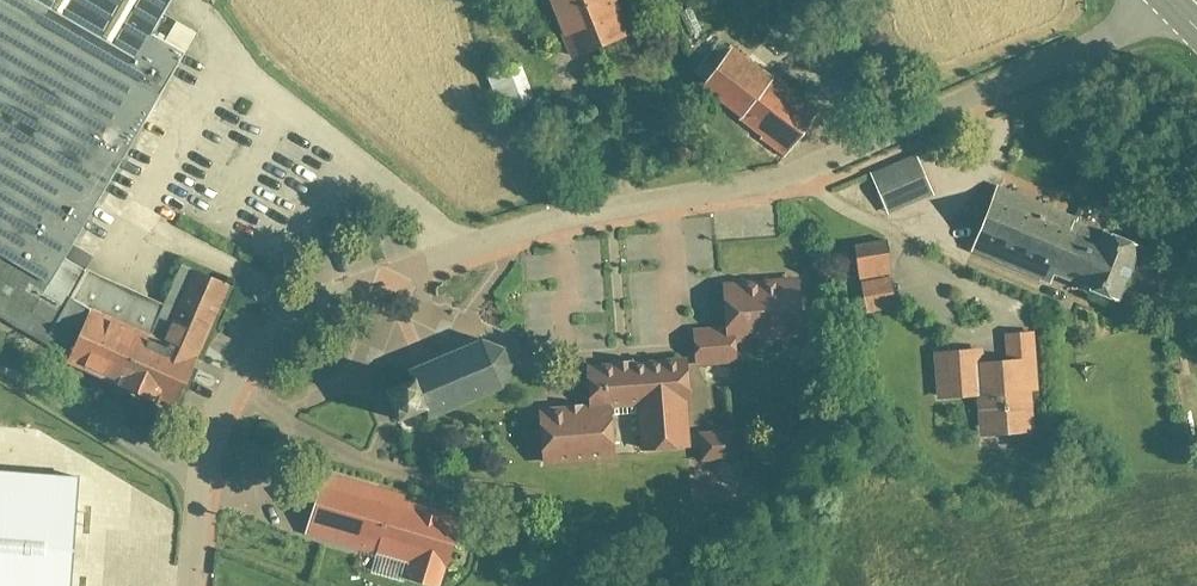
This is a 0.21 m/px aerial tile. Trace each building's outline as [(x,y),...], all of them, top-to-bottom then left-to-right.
[(49,295),(190,56),(164,40),(188,0),(0,0),(0,266),(49,295)] [(564,59),(629,39),(617,0),(545,0),(564,59)] [(747,51),(706,103),(781,161),(821,109),(747,51)] [(492,76),(503,118),(535,110),(525,68),(492,76)] [(876,176),(892,216),(941,196),(925,156),(876,176)] [(1144,250),(998,188),(970,254),(1053,289),(1059,275),(1122,302),(1144,250)] [(855,237),(857,274),(897,271),(895,235),(855,237)] [(82,373),(190,418),(243,294),(182,269),(159,325),(110,305),(82,373)] [(725,281),(729,337),(812,332),(808,275),(725,281)] [(864,280),(866,314),(903,311),(901,277),(864,280)] [(385,375),(403,425),(515,385),(497,335),(385,375)] [(1009,338),(1010,364),(1041,363),(1039,337),(1009,338)] [(704,345),(704,371),(744,371),(744,344),(704,345)] [(931,353),(933,407),(984,405),(986,446),(1045,443),(1041,363),(1010,364),(991,365),(990,350),(931,353)] [(588,406),(644,404),(646,452),(694,450),(693,402),(700,401),(698,360),(586,365),(588,406)] [(542,416),(545,467),(623,463),(620,411),(542,416)] [(704,431),(704,462),(742,462),(742,431),(704,431)] [(299,542),(402,576),(399,585),(441,585),(466,512),(325,465),(299,542)] [(77,484),(0,479),(0,585),(70,585),(77,484)]
